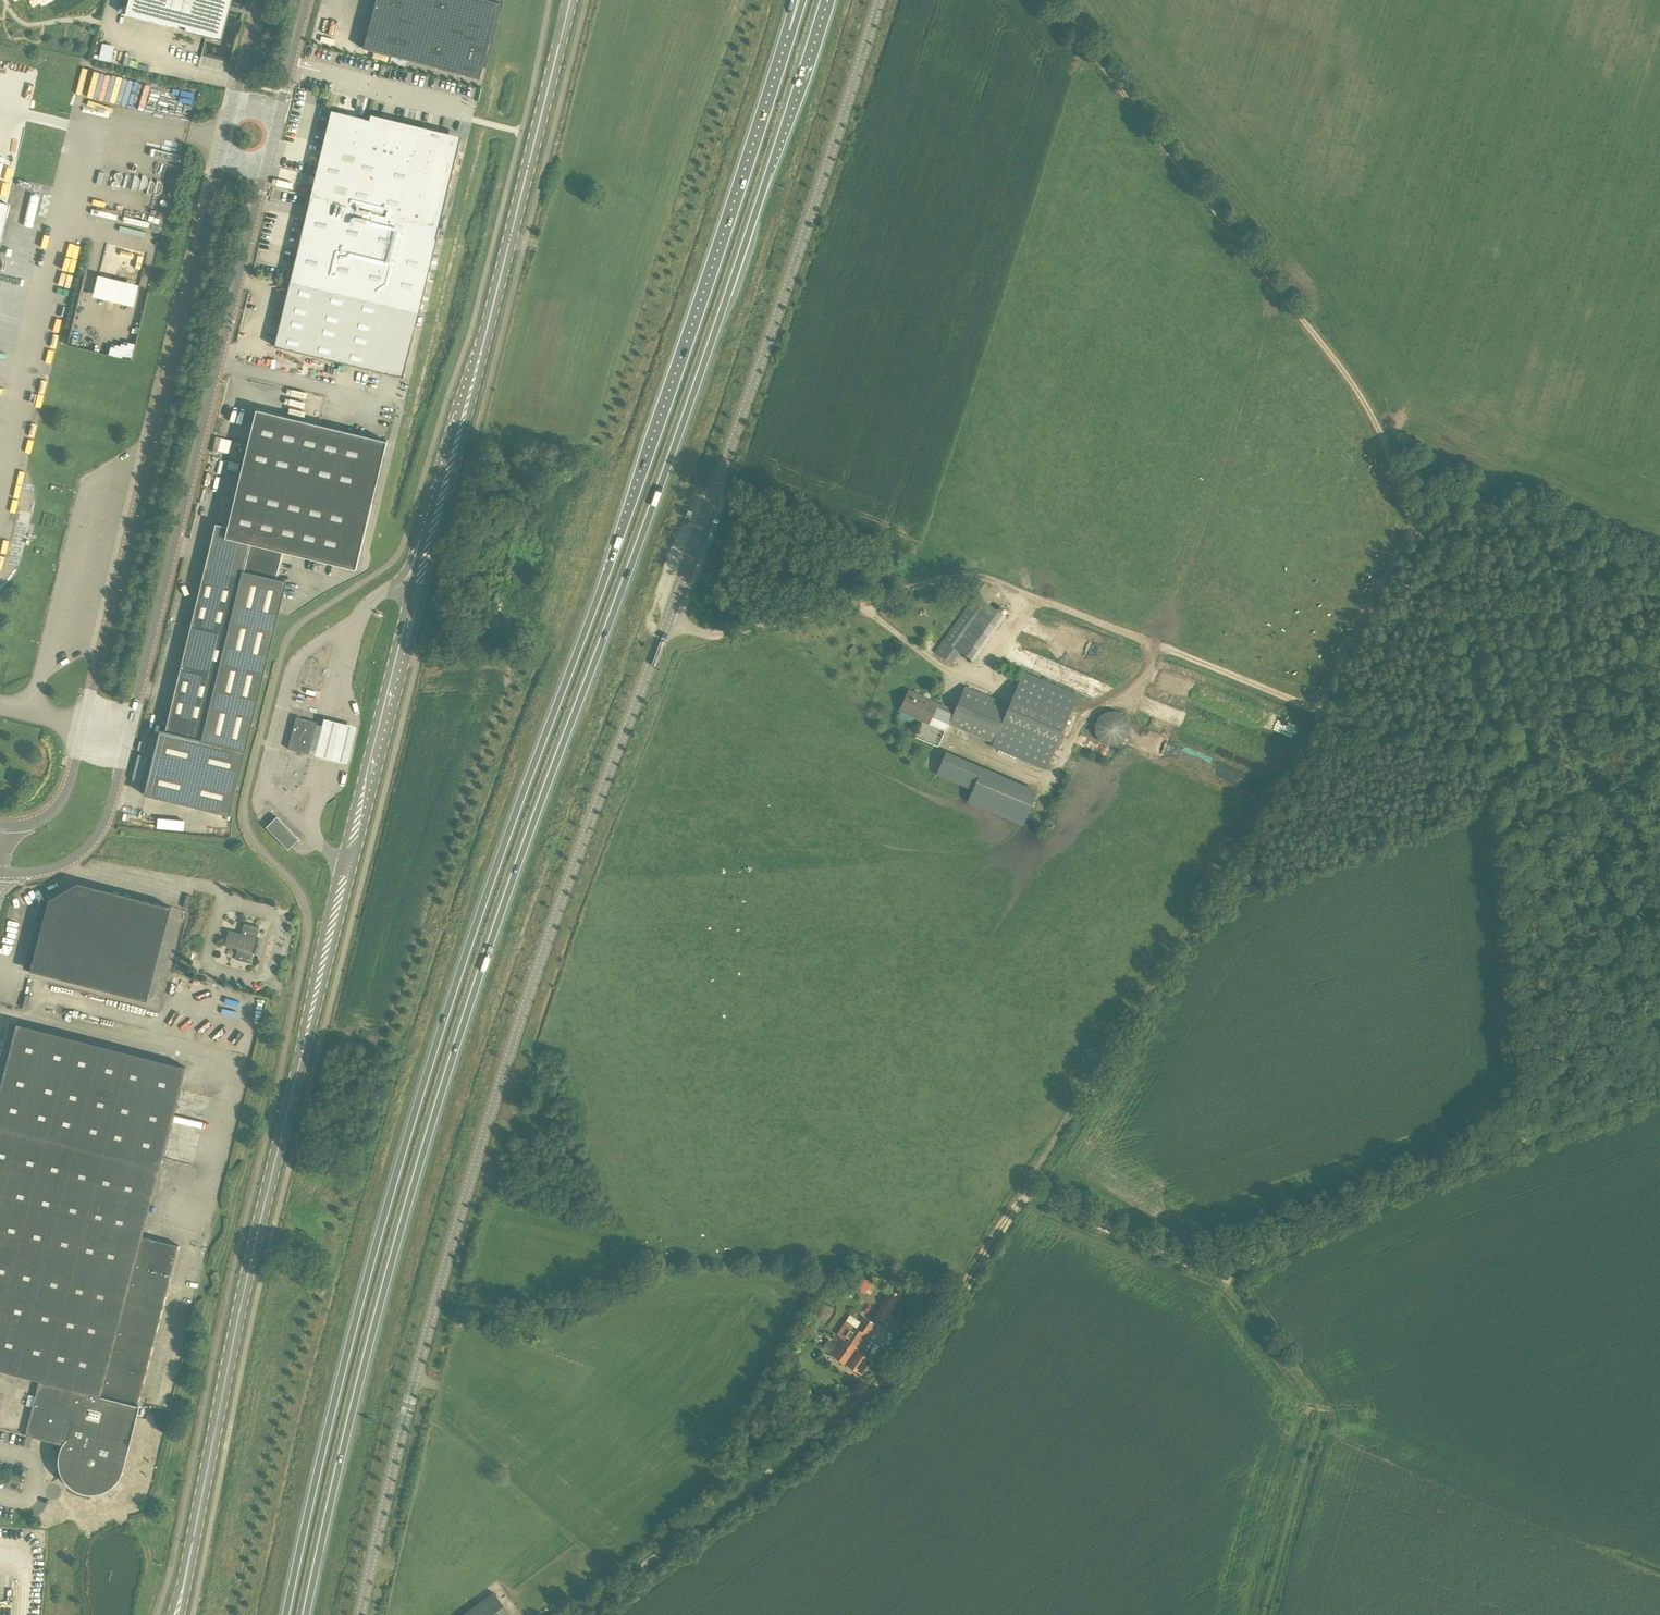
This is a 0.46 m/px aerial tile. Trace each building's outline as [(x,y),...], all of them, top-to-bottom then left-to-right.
[(126,15),(164,25),(164,26),(180,30),(180,26),(215,35),(217,27),(224,29),(227,18),(220,16),(221,12),(224,13),(227,1),(225,0),(130,0),(126,15)] [(500,3),(489,0),(376,0),(364,49),(480,79),(500,3)] [(117,61),(118,44),(105,43),(104,60),(117,61)] [(80,94),(76,108),(88,111),(92,97),(80,94)] [(290,282),(275,346),(402,377),(418,313),(460,141),(438,136),(425,133),(369,119),(367,119),(358,117),(337,112),(332,110),(324,143),(316,175),(305,218),(298,250),(290,282)] [(73,133),(85,136),(87,131),(75,127),(73,133)] [(9,204),(0,202),(0,240),(9,204)] [(101,272),(96,295),(138,304),(143,282),(101,272)] [(124,351),(135,352),(138,326),(127,325),(124,351)] [(160,729),(144,794),(230,815),(279,613),(287,581),(276,579),(283,552),(356,569),(372,505),(368,504),(381,451),(384,452),(387,441),(257,410),(228,527),(216,524),(205,567),(190,629),(185,628),(175,670),(180,671),(166,731),(160,729)] [(198,529),(201,536),(208,534),(206,527),(198,529)] [(87,593),(79,596),(82,603),(90,600),(87,593)] [(974,661),(1006,616),(975,594),(934,652),(951,663),(960,651),(974,661)] [(1046,770),(1078,695),(1024,672),(1009,704),(964,685),(954,710),(944,706),(943,708),(937,705),(917,696),(918,694),(909,690),(899,710),(928,724),(934,712),(939,714),(937,719),(992,742),(991,746),(1046,770)] [(1128,733),(1128,728),(1128,723),(1125,718),(1122,715),(1117,712),(1112,712),(1107,713),(1102,715),(1099,718),(1097,723),(1096,728),(1097,733),(1099,738),(1102,741),(1107,744),(1112,744),(1117,744),(1122,741),(1125,738),(1128,733)] [(308,754),(317,722),(296,717),(288,748),(308,754)] [(355,724),(327,718),(319,755),(347,761),(355,724)] [(1037,790),(946,750),(936,774),(972,789),(967,802),(1022,825),(1037,790)] [(288,849),(299,839),(277,816),(266,827),(288,849)] [(147,1000),(172,906),(78,882),(63,891),(49,899),(31,970),(147,1000)] [(19,908),(30,907),(29,896),(18,898),(19,908)] [(18,941),(22,923),(12,920),(8,938),(18,941)] [(251,963),(260,927),(244,923),(242,933),(229,930),(225,946),(238,949),(235,959),(251,963)] [(185,1035),(195,1025),(191,1021),(180,1031),(185,1035)] [(65,1444),(62,1451),(61,1459),(61,1466),(64,1473),(68,1479),(73,1484),(79,1488),(86,1490),(93,1491),(100,1490),(107,1487),(113,1483),(118,1477),(121,1470),(179,1245),(142,1236),(160,1168),(186,1068),(17,1023),(0,1089),(0,1427),(65,1444)] [(219,1037),(217,1031),(209,1032),(208,1027),(196,1029),(198,1041),(219,1037)] [(188,1148),(189,1141),(172,1138),(171,1145),(188,1148)] [(170,1148),(168,1155),(185,1160),(187,1153),(170,1148)] [(159,1198),(166,1200),(170,1184),(163,1182),(159,1198)] [(862,1290),(869,1294),(876,1283),(868,1279),(862,1290)] [(885,1322),(901,1295),(890,1289),(874,1315),(876,1316),(874,1320),(877,1322),(880,1318),(885,1322)] [(897,1335),(905,1322),(891,1314),(884,1327),(897,1335)] [(836,1334),(840,1337),(859,1350),(875,1325),(863,1316),(856,1327),(846,1320),(836,1334)] [(858,1351),(859,1350),(840,1337),(835,1344),(828,1339),(822,1348),(844,1363),(845,1363),(861,1374),(871,1359),(858,1351)] [(496,1593),(465,1614),(511,1614),(496,1593)]
